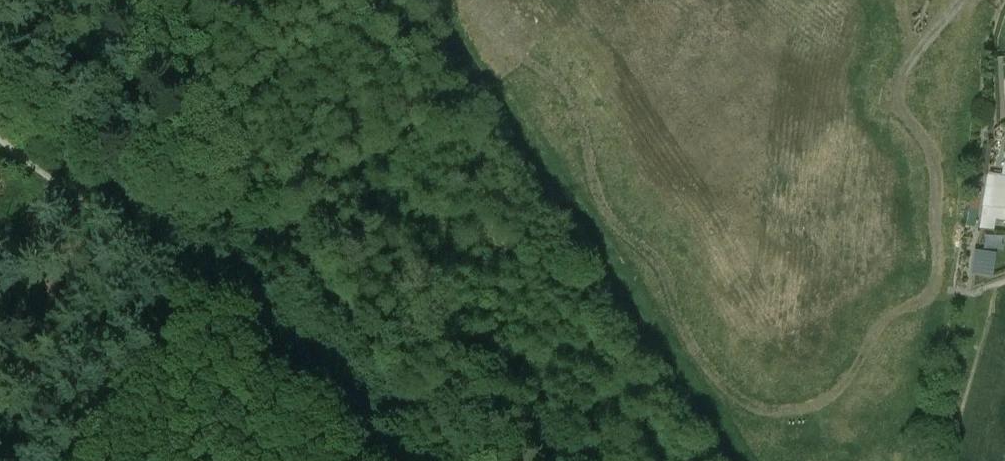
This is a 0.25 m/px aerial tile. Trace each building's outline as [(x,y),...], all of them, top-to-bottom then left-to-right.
[(1003,177),(990,175),(985,207),(1003,210),(1004,210),(1004,169),(1003,177)] [(976,249),(973,274),(995,276),(997,251),(976,249)]
